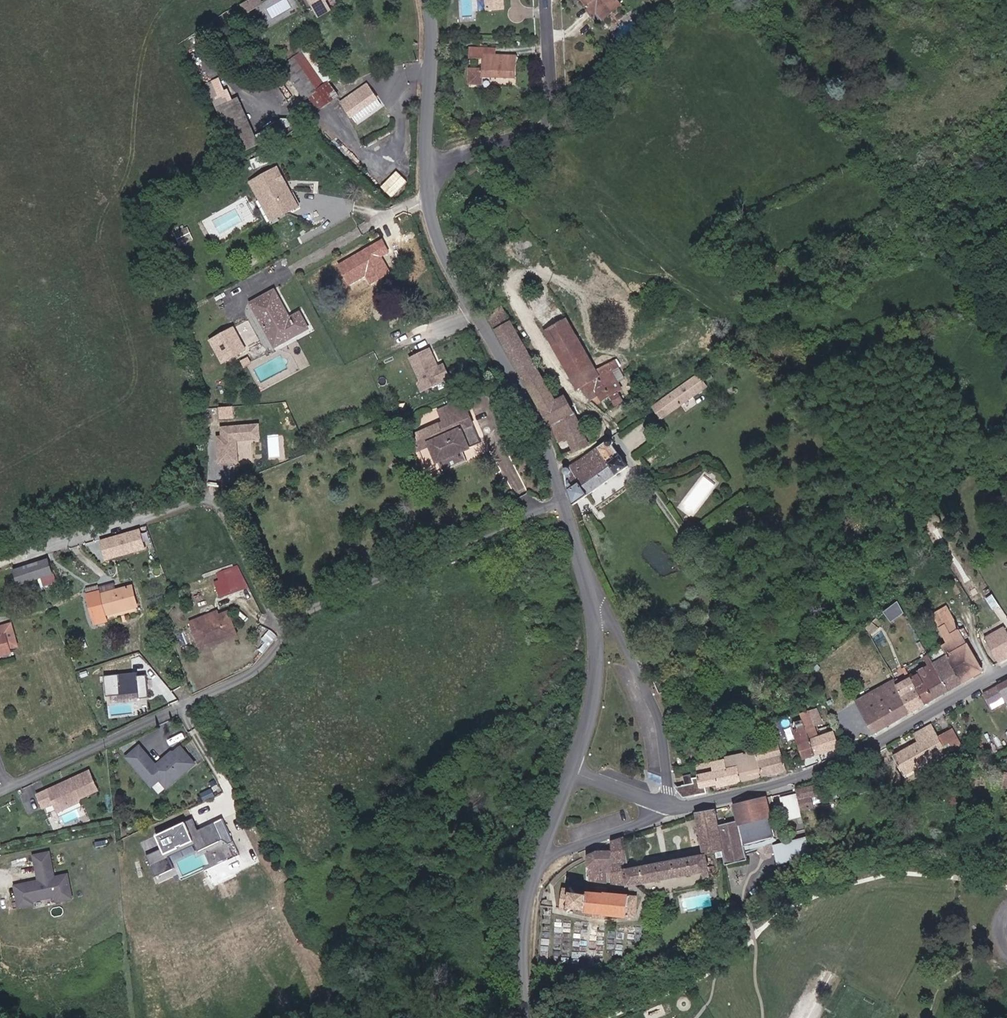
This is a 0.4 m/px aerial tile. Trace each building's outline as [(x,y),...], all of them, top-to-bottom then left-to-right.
[(263,2),(262,0),(246,0),(241,3),(247,13),(263,2)] [(488,10),(504,10),(504,0),(488,0),(488,10)] [(622,0),(583,0),(599,20),(605,14),(622,0)] [(622,0),(605,14),(610,21),(627,6),(622,0)] [(831,9),(841,0),(823,0),(831,9)] [(313,105),(336,87),(326,74),(332,69),(307,39),(278,64),(313,105)] [(498,47),(472,46),(472,57),(486,58),(485,68),(476,68),(476,72),(472,72),(472,84),(485,85),(486,76),(518,78),(519,56),(498,55),(498,47)] [(199,71),(212,69),(209,49),(196,51),(199,71)] [(367,95),(374,89),(365,81),(359,85),(367,95)] [(364,107),(378,95),(374,89),(367,95),(359,85),(351,93),(364,107)] [(362,120),(385,101),(378,95),(364,107),(351,93),(344,99),(362,120)] [(221,106),(238,143),(257,132),(239,97),(221,106)] [(257,132),(238,143),(242,152),(290,124),(285,116),(257,132)] [(497,169),(494,162),(482,167),(485,175),(497,169)] [(280,169),(254,185),(269,211),(276,207),(282,219),(303,207),(280,169)] [(382,186),(393,197),(409,180),(397,170),(382,186)] [(269,211),(276,222),(282,219),(276,207),(269,211)] [(382,239),(336,264),(349,287),(365,278),(370,287),(393,274),(382,255),(389,251),(382,239)] [(530,298),(587,390),(591,397),(598,393),(607,406),(627,394),(615,375),(605,380),(548,288),(530,298)] [(255,303),(279,346),(301,334),(293,321),(276,292),(255,303)] [(529,381),(541,374),(505,309),(493,316),(529,381)] [(293,321),(301,334),(310,329),(303,315),(293,321)] [(261,344),(249,321),(234,329),(247,351),(261,344)] [(446,373),(439,359),(431,363),(429,357),(431,356),(425,343),(405,353),(416,375),(421,377),(424,384),(446,373)] [(545,409),(558,402),(541,374),(529,381),(545,409)] [(424,384),(421,377),(416,375),(414,380),(418,387),(424,384)] [(707,387),(698,375),(660,402),(669,414),(707,387)] [(590,433),(589,433),(568,397),(561,401),(559,402),(558,402),(545,409),(552,422),(556,425),(569,458),(598,442),(605,437),(600,428),(592,432),(590,433)] [(425,455),(437,449),(447,468),(490,449),(470,405),(446,416),(451,427),(419,441),(425,455)] [(242,442),(264,437),(261,423),(224,431),(226,440),(223,441),(225,451),(226,451),(228,457),(225,458),(227,468),(242,464),(239,455),(244,454),(242,442)] [(613,437),(567,465),(573,501),(629,466),(613,437)] [(526,492),(520,502),(530,509),(536,499),(526,492)] [(140,528),(99,539),(105,561),(146,549),(140,528)] [(38,577),(54,571),(48,557),(32,563),(38,577)] [(38,577),(32,563),(16,569),(22,584),(38,577)] [(250,589),(245,575),(226,581),(229,591),(234,589),(236,594),(250,589)] [(134,587),(102,595),(101,591),(90,594),(98,623),(109,620),(108,614),(138,606),(134,587)] [(898,600),(884,610),(892,621),(906,611),(898,600)] [(193,621),(194,624),(202,644),(203,648),(220,642),(218,638),(237,630),(230,611),(220,615),(218,611),(193,621)] [(944,699),(942,695),(958,686),(973,678),(987,669),(957,620),(943,626),(957,650),(942,658),(925,666),(929,673),(920,678),(907,683),(904,677),(861,698),(880,733),(935,704),(944,699)] [(0,624),(0,661),(12,658),(11,654),(19,652),(12,621),(0,624)] [(997,662),(1006,656),(1006,633),(1003,625),(983,636),(997,662)] [(134,673),(104,676),(106,698),(138,694),(138,697),(148,696),(146,675),(135,676),(134,673)] [(998,687),(1005,699),(1006,697),(1006,682),(998,687)] [(813,745),(811,738),(819,735),(813,722),(810,723),(807,719),(800,721),(802,727),(797,729),(807,759),(820,754),(817,744),(813,745)] [(947,754),(946,741),(939,724),(920,734),(923,740),(895,754),(905,774),(933,762),(931,756),(932,756),(935,760),(947,754)] [(685,743),(692,741),(701,740),(698,729),(683,733),(685,743)] [(946,741),(948,748),(951,755),(966,748),(956,729),(949,732),(945,735),(946,741)] [(833,730),(821,733),(819,735),(811,738),(813,745),(817,744),(820,754),(840,747),(833,730)] [(750,776),(770,770),(764,753),(760,739),(738,744),(750,776)] [(695,751),(692,741),(685,743),(676,745),(678,756),(695,751)] [(689,772),(695,796),(713,791),(710,782),(724,778),(725,782),(750,776),(738,744),(701,756),(703,769),(689,772)] [(168,787),(195,762),(180,746),(174,751),(172,751),(170,753),(169,756),(167,758),(164,758),(160,762),(160,765),(158,767),(137,745),(125,756),(147,779),(155,773),(162,781),(168,787)] [(786,748),(764,753),(770,770),(791,765),(786,748)] [(77,797),(95,790),(87,771),(65,780),(66,783),(60,785),(57,784),(35,793),(40,806),(51,801),(54,800),(56,802),(65,806),(76,801),(77,797)] [(155,788),(162,781),(155,773),(147,779),(155,788)] [(818,777),(798,784),(802,798),(817,794),(816,788),(823,786),(820,777),(818,777)] [(804,813),(800,799),(798,790),(783,794),(789,817),(804,813)] [(738,802),(743,819),(743,820),(748,819),(773,813),(768,793),(738,802)] [(54,810),(65,806),(56,802),(54,800),(51,801),(54,810)] [(717,809),(700,814),(705,858),(708,857),(724,854),(720,825),(717,809)] [(775,834),(778,833),(773,813),(748,819),(751,830),(746,831),(748,840),(775,834)] [(720,825),(724,854),(726,862),(752,856),(749,845),(748,840),(746,831),(743,820),(743,819),(720,825)] [(227,834),(221,820),(190,834),(185,825),(157,838),(163,853),(150,859),(157,875),(173,868),(167,855),(168,855),(167,852),(191,841),(192,844),(193,843),(196,849),(227,834)] [(778,840),(780,848),(811,839),(809,832),(778,840)] [(638,860),(637,834),(627,836),(627,847),(627,859),(638,860)] [(756,844),(776,839),(775,834),(748,840),(749,845),(756,844)] [(782,858),(814,850),(811,839),(780,848),(782,858)] [(626,873),(627,859),(627,847),(594,849),(593,879),(618,879),(619,872),(626,873)] [(67,875),(54,877),(50,851),(35,854),(39,879),(14,883),(18,904),(32,901),(32,898),(55,895),(56,900),(71,898),(67,875)] [(802,867),(799,856),(788,859),(791,869),(802,867)] [(705,858),(635,871),(637,881),(645,880),(709,870),(708,857),(705,858)] [(582,881),(561,880),(559,911),(579,912),(580,907),(592,908),(592,914),(600,915),(601,908),(609,909),(609,911),(610,911),(610,915),(616,916),(617,909),(626,910),(626,917),(632,917),(632,911),(637,911),(639,893),(633,893),(633,888),(626,888),(626,893),(618,892),(618,886),(611,886),(610,892),(602,891),(602,885),(594,885),(593,890),(581,888),(582,881)]
